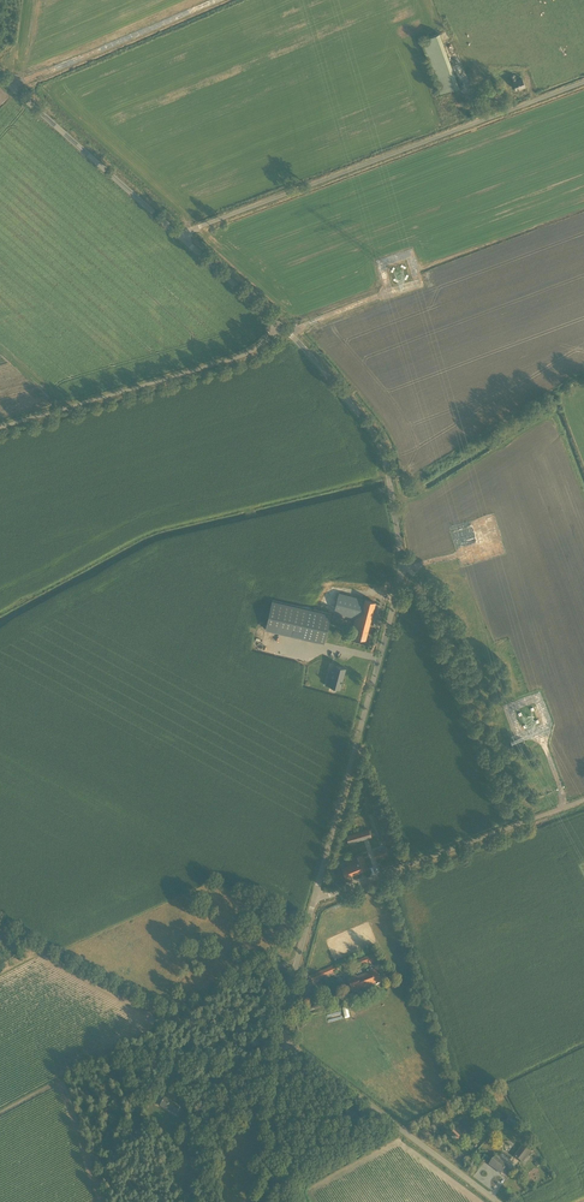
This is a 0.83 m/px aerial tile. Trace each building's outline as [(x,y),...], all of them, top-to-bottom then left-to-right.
[(421,40),(439,89),(441,95),(459,88),(439,34),(421,40)] [(525,87),(522,79),(517,81),(515,75),(511,77),(516,90),(525,87)] [(360,598),(339,593),(333,613),(354,618),(352,626),(358,627),(355,637),(365,640),(375,603),(360,598)] [(331,614),(307,608),(301,637),(324,643),(331,614)] [(345,670),(335,667),(333,674),(331,673),(330,680),(331,680),(329,688),(340,691),(345,670)] [(380,834),(380,832),(373,813),(368,814),(376,835),(380,834)] [(369,829),(353,834),(347,836),(349,843),(371,837),(369,829)] [(388,854),(386,848),(373,853),(375,859),(388,854)] [(362,854),(351,859),(357,873),(368,868),(362,854)] [(346,877),(357,873),(351,859),(347,861),(349,865),(342,868),(346,877)] [(376,953),(355,961),(358,967),(369,963),(370,965),(379,961),(376,953)] [(341,969),(338,964),(305,978),(308,984),(341,969)] [(354,981),(348,983),(352,993),(380,982),(375,970),(354,979),(354,981)] [(164,1099),(160,1106),(176,1115),(180,1107),(164,1099)] [(509,1117),(505,1122),(512,1127),(516,1122),(509,1117)] [(522,1163),(531,1152),(523,1146),(514,1157),(522,1163)] [(507,1166),(495,1157),(489,1165),(501,1174),(507,1166)]
